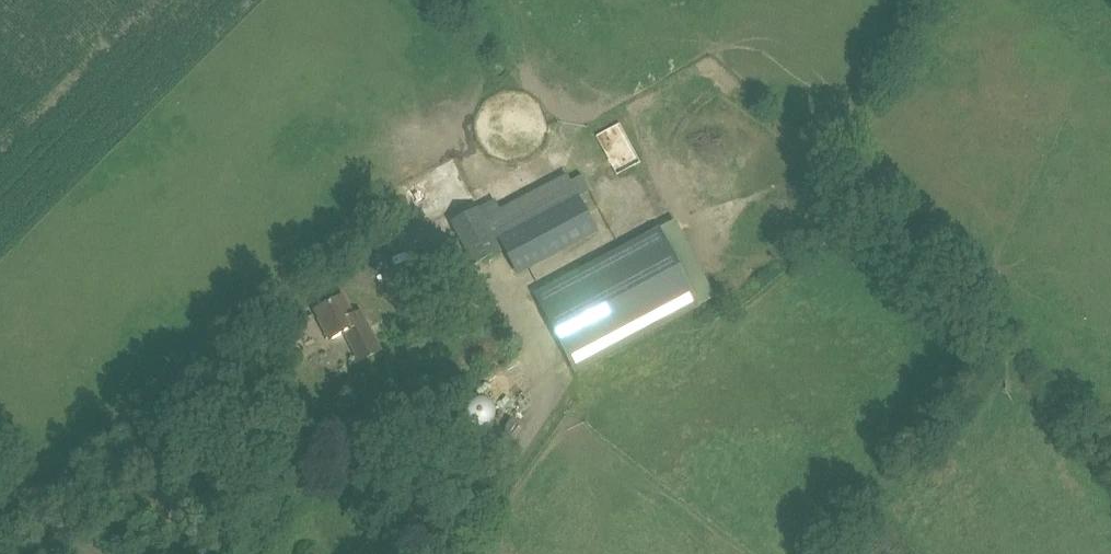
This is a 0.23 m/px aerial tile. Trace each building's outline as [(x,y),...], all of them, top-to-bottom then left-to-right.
[(496,202),(483,209),(499,238),(577,197),(590,190),(582,175),(569,181),(566,174),(500,208),(496,202)] [(518,274),(596,232),(577,197),(499,238),(518,274)] [(474,265),(501,250),(478,208),(451,222),(474,265)] [(577,370),(699,306),(658,229),(537,292),(577,370)] [(361,310),(353,314),(343,294),(316,308),(331,338),(343,332),(358,361),(381,349),(361,310)] [(488,435),(489,409),(423,408),(423,434),(488,435)]
